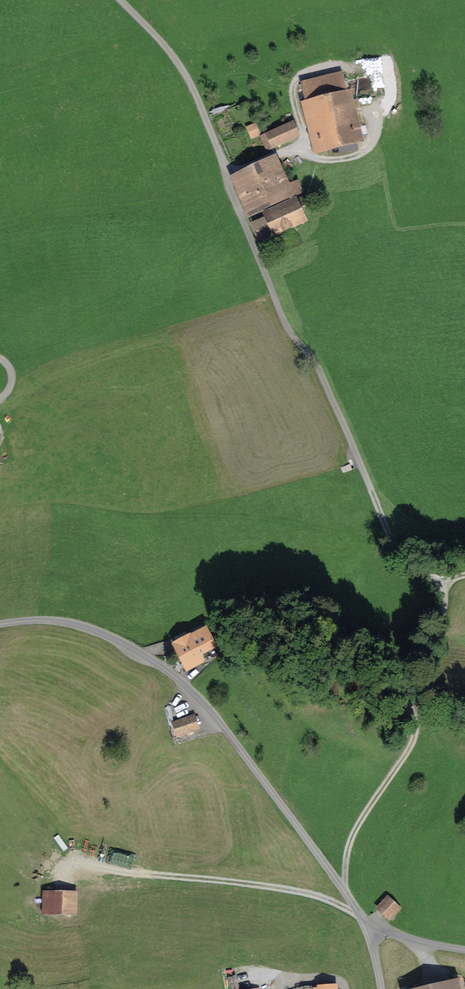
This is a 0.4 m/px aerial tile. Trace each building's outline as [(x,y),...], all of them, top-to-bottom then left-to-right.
[(356,140),(345,96),(309,105),(320,149),(356,140)] [(299,135),(292,121),(260,136),(267,151),(299,135)] [(256,122),(246,127),(251,139),(261,134),(256,122)] [(278,157),(231,177),(249,216),(304,192),(299,179),(290,183),(278,157)] [(295,202),(266,215),(268,219),(253,226),(260,240),(303,220),(295,202)] [(341,467),(330,471),(336,485),(347,480),(341,467)] [(205,630),(176,645),(188,667),(201,660),(196,651),(206,646),(208,651),(217,647),(214,641),(212,642),(205,630)] [(174,723),(178,735),(197,729),(193,717),(174,723)] [(45,895),(44,910),(74,911),(74,896),(45,895)] [(387,898),(378,907),(390,918),(399,909),(387,898)]
